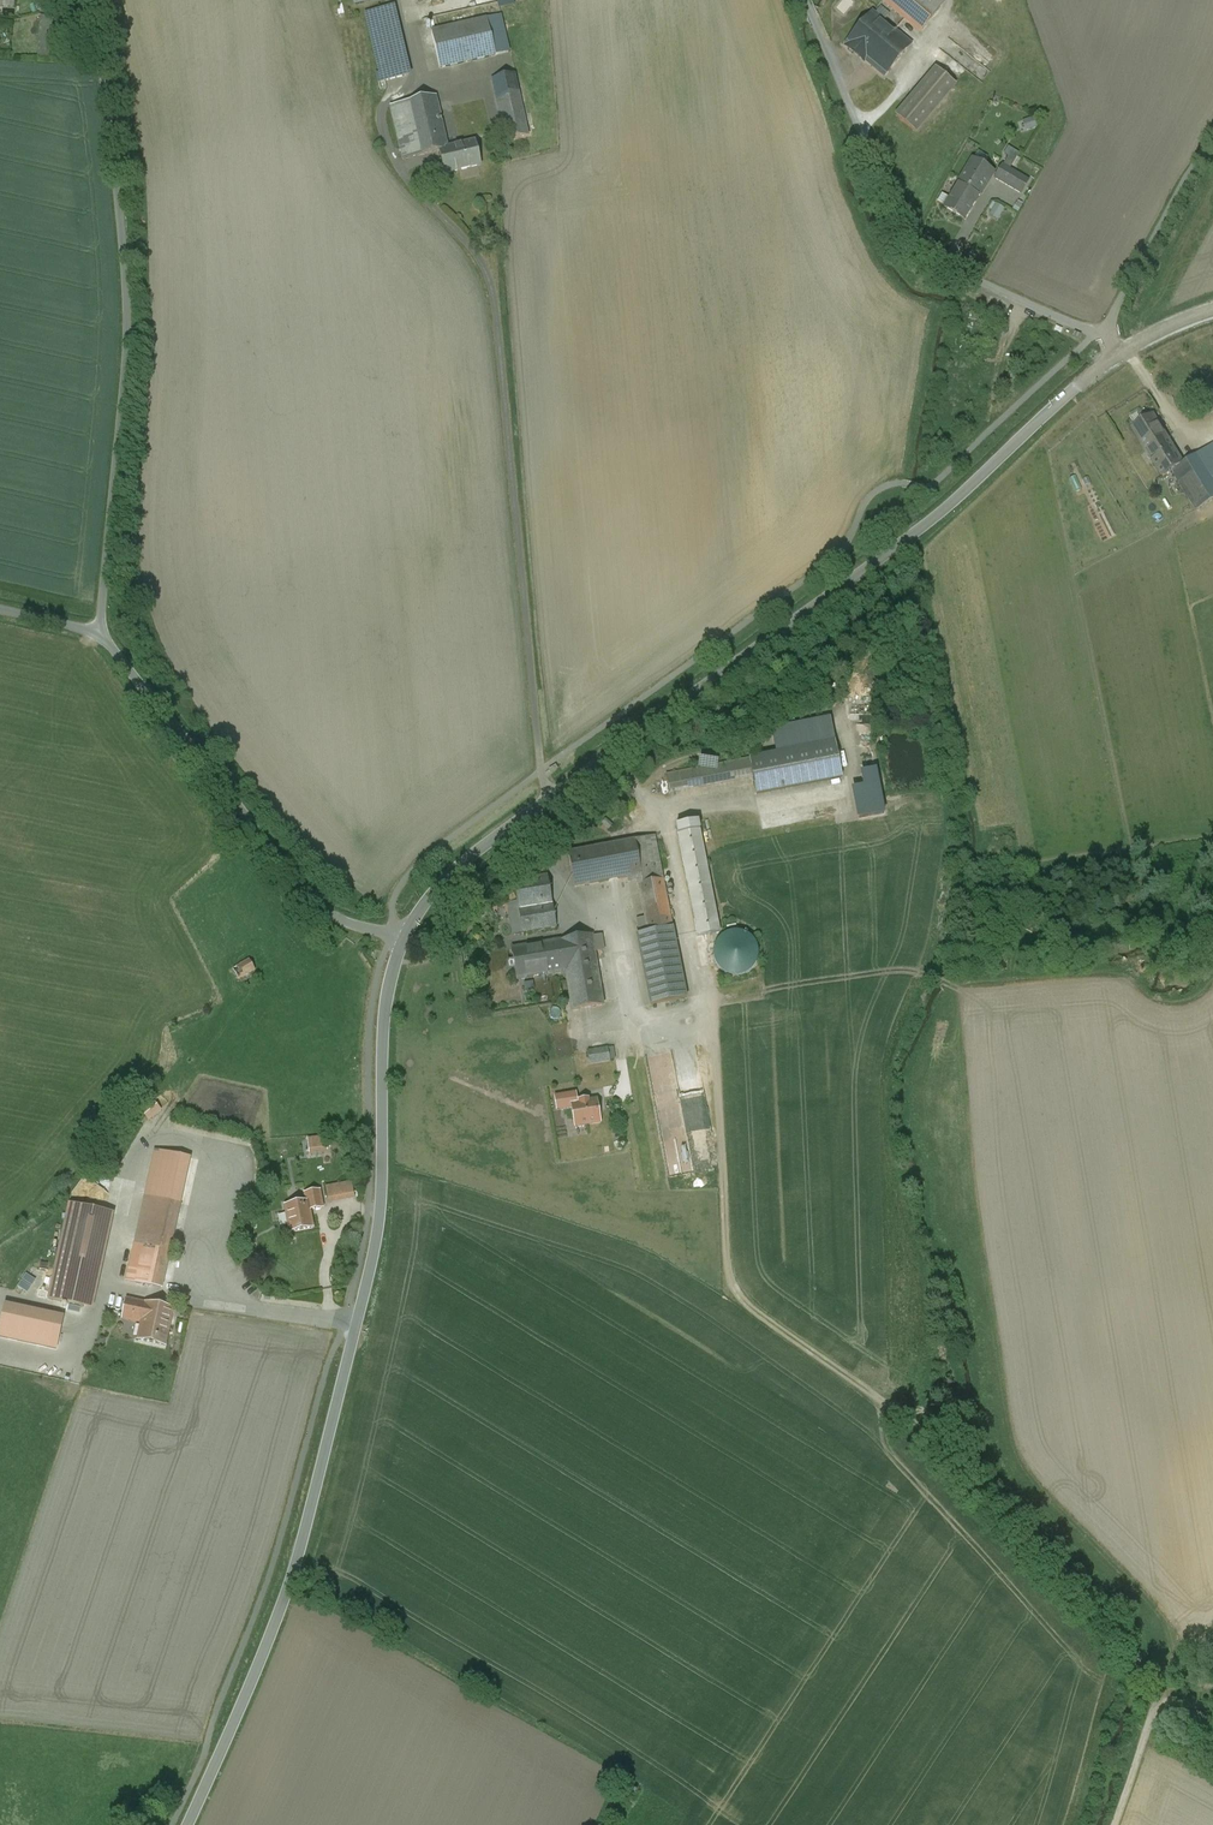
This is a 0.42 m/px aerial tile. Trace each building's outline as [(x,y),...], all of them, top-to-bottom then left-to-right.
[(905,15),(921,28),(938,7),(930,0),(887,0),(905,15)] [(472,19),(469,8),(435,17),(438,28),(472,19)] [(388,9),(369,13),(385,80),(404,75),(388,9)] [(910,41),(873,9),(846,41),(884,72),(910,41)] [(53,16),(36,15),(33,57),(50,58),(53,16)] [(486,18),(431,30),(440,67),(495,54),(486,18)] [(935,66),(896,112),(916,128),(955,82),(935,66)] [(515,72),(492,77),(506,140),(529,134),(515,72)] [(436,95),(391,105),(403,159),(439,150),(448,148),(448,147),(447,144),(436,95)] [(1037,115),(1025,118),(1027,128),(1040,124),(1037,115)] [(475,140),(448,147),(448,148),(439,150),(445,173),(481,165),(475,140)] [(994,169),(973,157),(961,178),(981,190),(994,169)] [(1028,178),(1003,163),(995,175),(1021,190),(1028,178)] [(981,190),(961,178),(945,205),(964,216),(965,216),(964,216),(972,203),(980,190),(981,191),(981,190)] [(995,200),(990,213),(1002,218),(1007,204),(995,200)] [(1199,399),(1209,413),(1212,411),(1212,390),(1199,399)] [(1183,463),(1152,413),(1132,426),(1163,476),(1183,463)] [(1183,463),(1172,470),(1197,510),(1212,500),(1212,444),(1183,463)] [(834,741),(749,758),(753,775),(753,776),(756,794),(841,777),(834,741)] [(749,758),(666,774),(670,792),(753,776),(753,775),(749,758)] [(874,770),(850,775),(857,810),(881,806),(874,770)] [(718,937),(696,826),(675,830),(697,941),(718,937)] [(633,844),(567,857),(573,889),(639,877),(633,844)] [(545,879),(514,884),(517,904),(511,906),(513,921),(520,920),(522,935),(554,930),(545,879)] [(661,884),(637,888),(646,936),(671,932),(661,884)] [(511,894),(497,903),(501,910),(515,901),(511,894)] [(646,936),(635,939),(649,1009),(684,1003),(671,932),(646,936)] [(756,968),(757,959),(755,950),(750,943),(743,938),(734,937),(726,938),(718,944),(714,951),(712,960),(714,968),(719,976),(726,980),(735,982),(744,980),(751,975),(756,968)] [(590,938),(561,943),(565,974),(571,1013),(601,1009),(590,938)] [(561,943),(511,950),(516,981),(565,974),(561,943)] [(232,973),(238,984),(258,974),(253,962),(232,973)] [(605,1053),(587,1055),(589,1068),(607,1065),(605,1053)] [(575,1092),(555,1096),(557,1109),(572,1106),(572,1104),(577,1103),(575,1092)] [(587,1100),(580,1101),(580,1103),(577,1103),(572,1104),(572,1106),(576,1126),(587,1124),(587,1123),(599,1121),(596,1100),(587,1101),(587,1100)] [(328,1135),(310,1138),(312,1155),(331,1153),(328,1135)] [(352,1182),(343,1184),(345,1195),(354,1194),(352,1182)] [(343,1184),(326,1187),(328,1199),(345,1195),(343,1184)] [(307,1202),(285,1206),(290,1233),(312,1228),(309,1211),(322,1208),(319,1191),(305,1193),(307,1202)] [(178,1203),(145,1196),(134,1243),(168,1250),(178,1203)] [(104,1211),(69,1203),(48,1298),(83,1306),(104,1211)] [(168,1250),(134,1243),(126,1280),(160,1287),(168,1250)] [(28,1272),(19,1285),(29,1292),(38,1279),(28,1272)] [(0,1295),(0,1347),(14,1350),(19,1329),(25,1300),(0,1295)] [(173,1308),(126,1298),(122,1319),(141,1323),(137,1340),(165,1346),(173,1308)] [(71,1319),(48,1314),(46,1326),(68,1331),(71,1319)] [(86,1323),(71,1319),(68,1331),(83,1335),(86,1323)] [(68,1331),(46,1326),(39,1356),(76,1364),(83,1335),(68,1331)] [(28,1331),(19,1329),(14,1350),(21,1352),(23,1352),(28,1331)] [(0,1347),(0,1353),(20,1358),(21,1352),(14,1350),(0,1347)]
